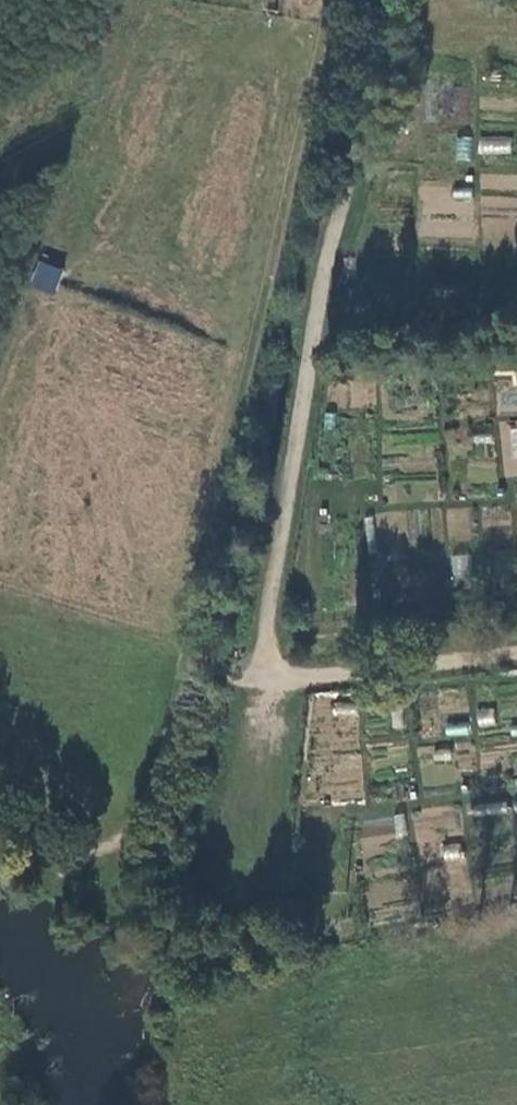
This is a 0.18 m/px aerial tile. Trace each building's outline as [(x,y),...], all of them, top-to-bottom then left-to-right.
[(479,135),(478,152),(510,153),(510,135),(479,135)] [(454,159),(469,160),(471,138),(456,136),(454,159)] [(68,274),(42,263),(32,288),(58,299),(68,274)] [(516,474),(516,422),(503,421),(501,473),(516,474)] [(476,710),(478,727),(495,725),(493,708),(476,710)] [(474,814),(504,813),(504,803),(474,803),(474,814)] [(362,818),(360,840),(390,843),(392,821),(362,818)]
